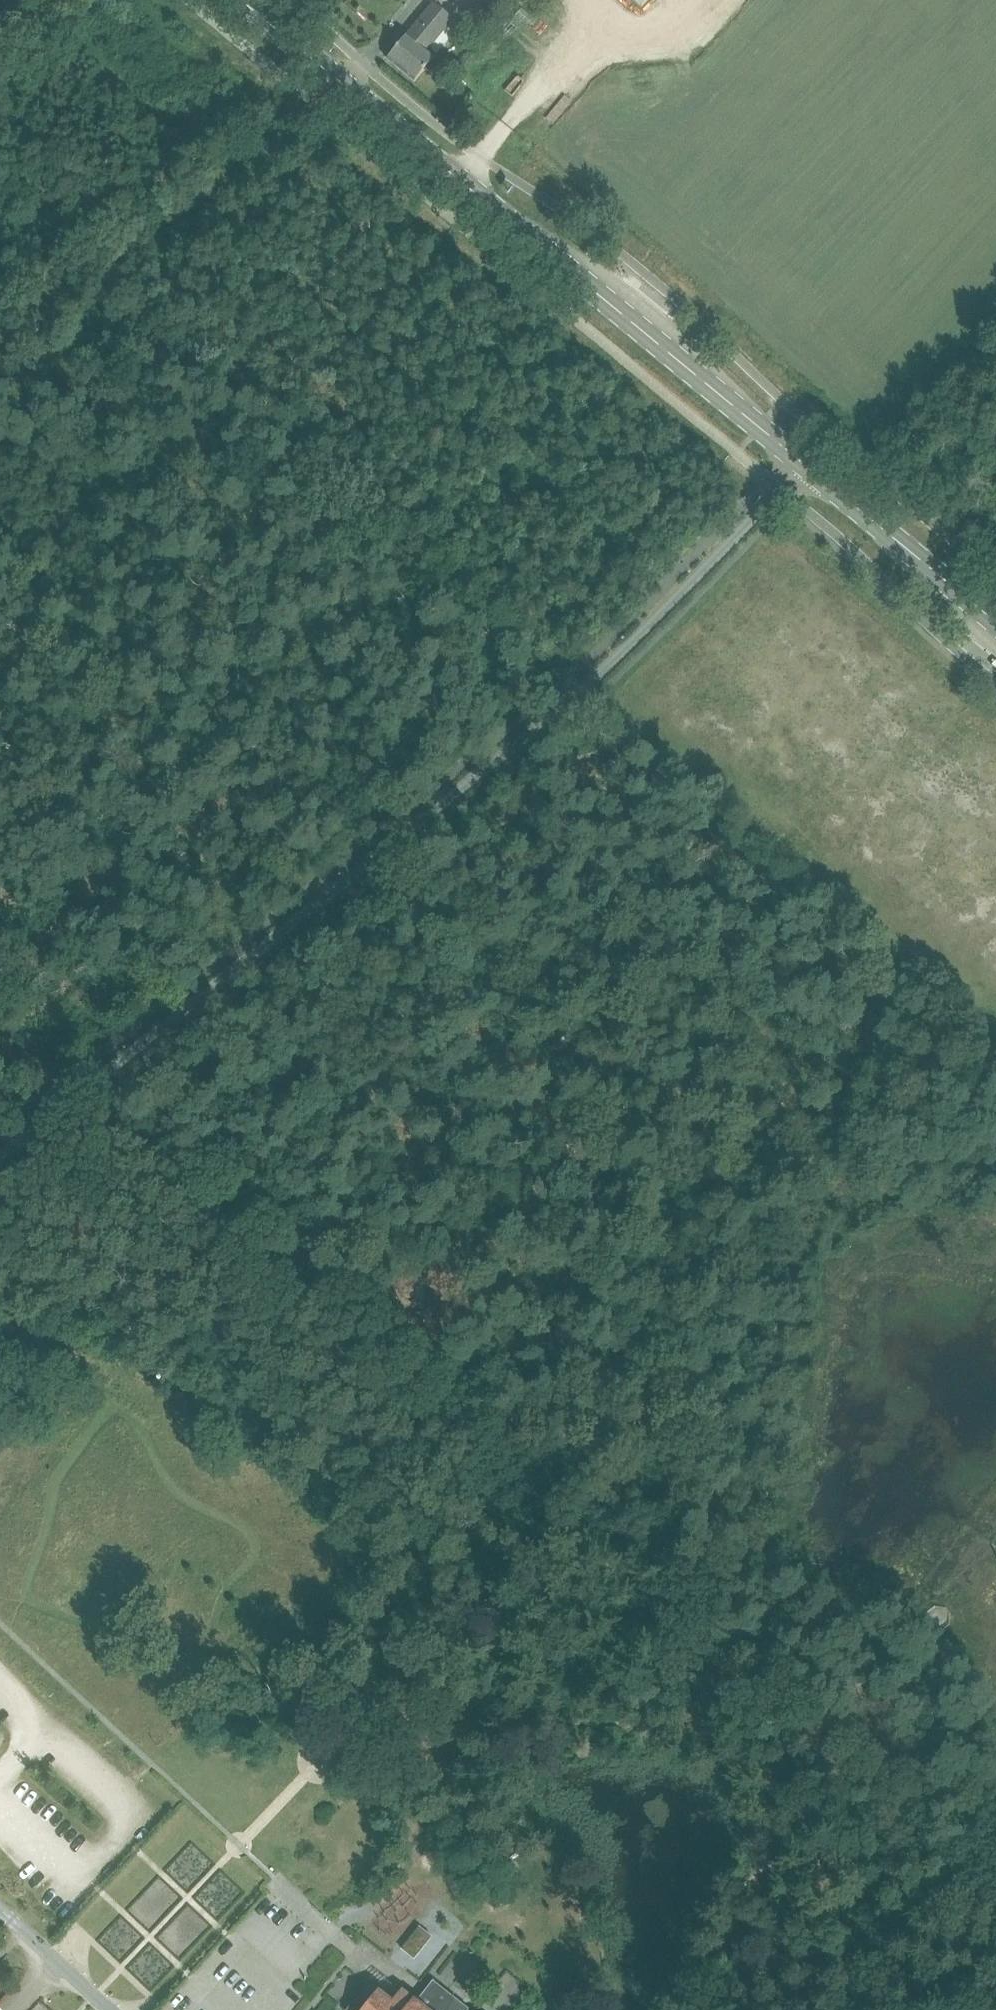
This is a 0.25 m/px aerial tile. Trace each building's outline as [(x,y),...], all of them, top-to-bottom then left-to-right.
[(433,3),(387,58),(415,82),(426,68),(429,71),(432,71),(438,64),(437,61),(434,58),(436,57),(428,50),(453,19),(433,3)] [(419,1927),(402,1950),(414,1960),(432,1937),(419,1927)] [(469,2008),(434,1980),(424,1993),(425,1994),(418,2003),(414,2000),(402,1991),(393,2002),(368,1983),(347,2009),(468,2009),(469,2008)]
